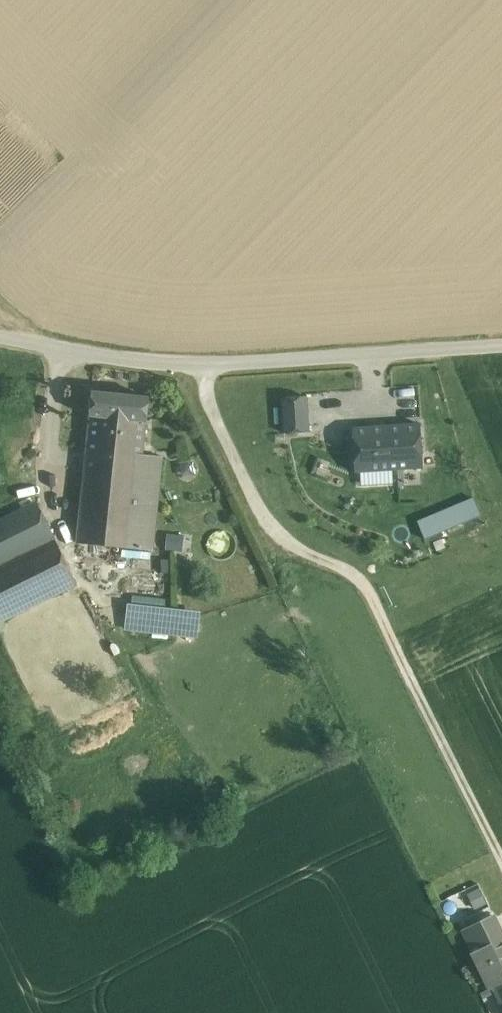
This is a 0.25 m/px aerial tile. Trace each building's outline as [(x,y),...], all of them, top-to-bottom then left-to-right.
[(148,397),(91,391),(89,415),(90,415),(145,421),(146,421),(148,397)] [(306,397),(282,398),(284,432),(308,431),(306,397)] [(145,421),(90,415),(77,542),(152,550),(162,456),(142,454),(145,421)] [(422,467),(420,423),(352,428),(355,472),(422,467)] [(474,499),(418,522),(425,538),(480,515),(474,499)] [(0,521),(0,563),(54,537),(37,503),(0,521)] [(165,531),(162,546),(178,549),(181,534),(165,531)] [(228,548),(224,531),(210,534),(214,551),(228,548)] [(0,563),(0,621),(76,583),(54,537),(0,563)] [(187,613),(129,607),(126,628),(184,635),(187,613)] [(442,890),(442,910),(482,909),(482,890),(442,890)] [(464,929),(474,951),(477,956),(501,944),(501,933),(493,915),(464,929)] [(477,956),(474,951),(473,951),(491,988),(496,986),(501,982),(501,944),(477,956)]
